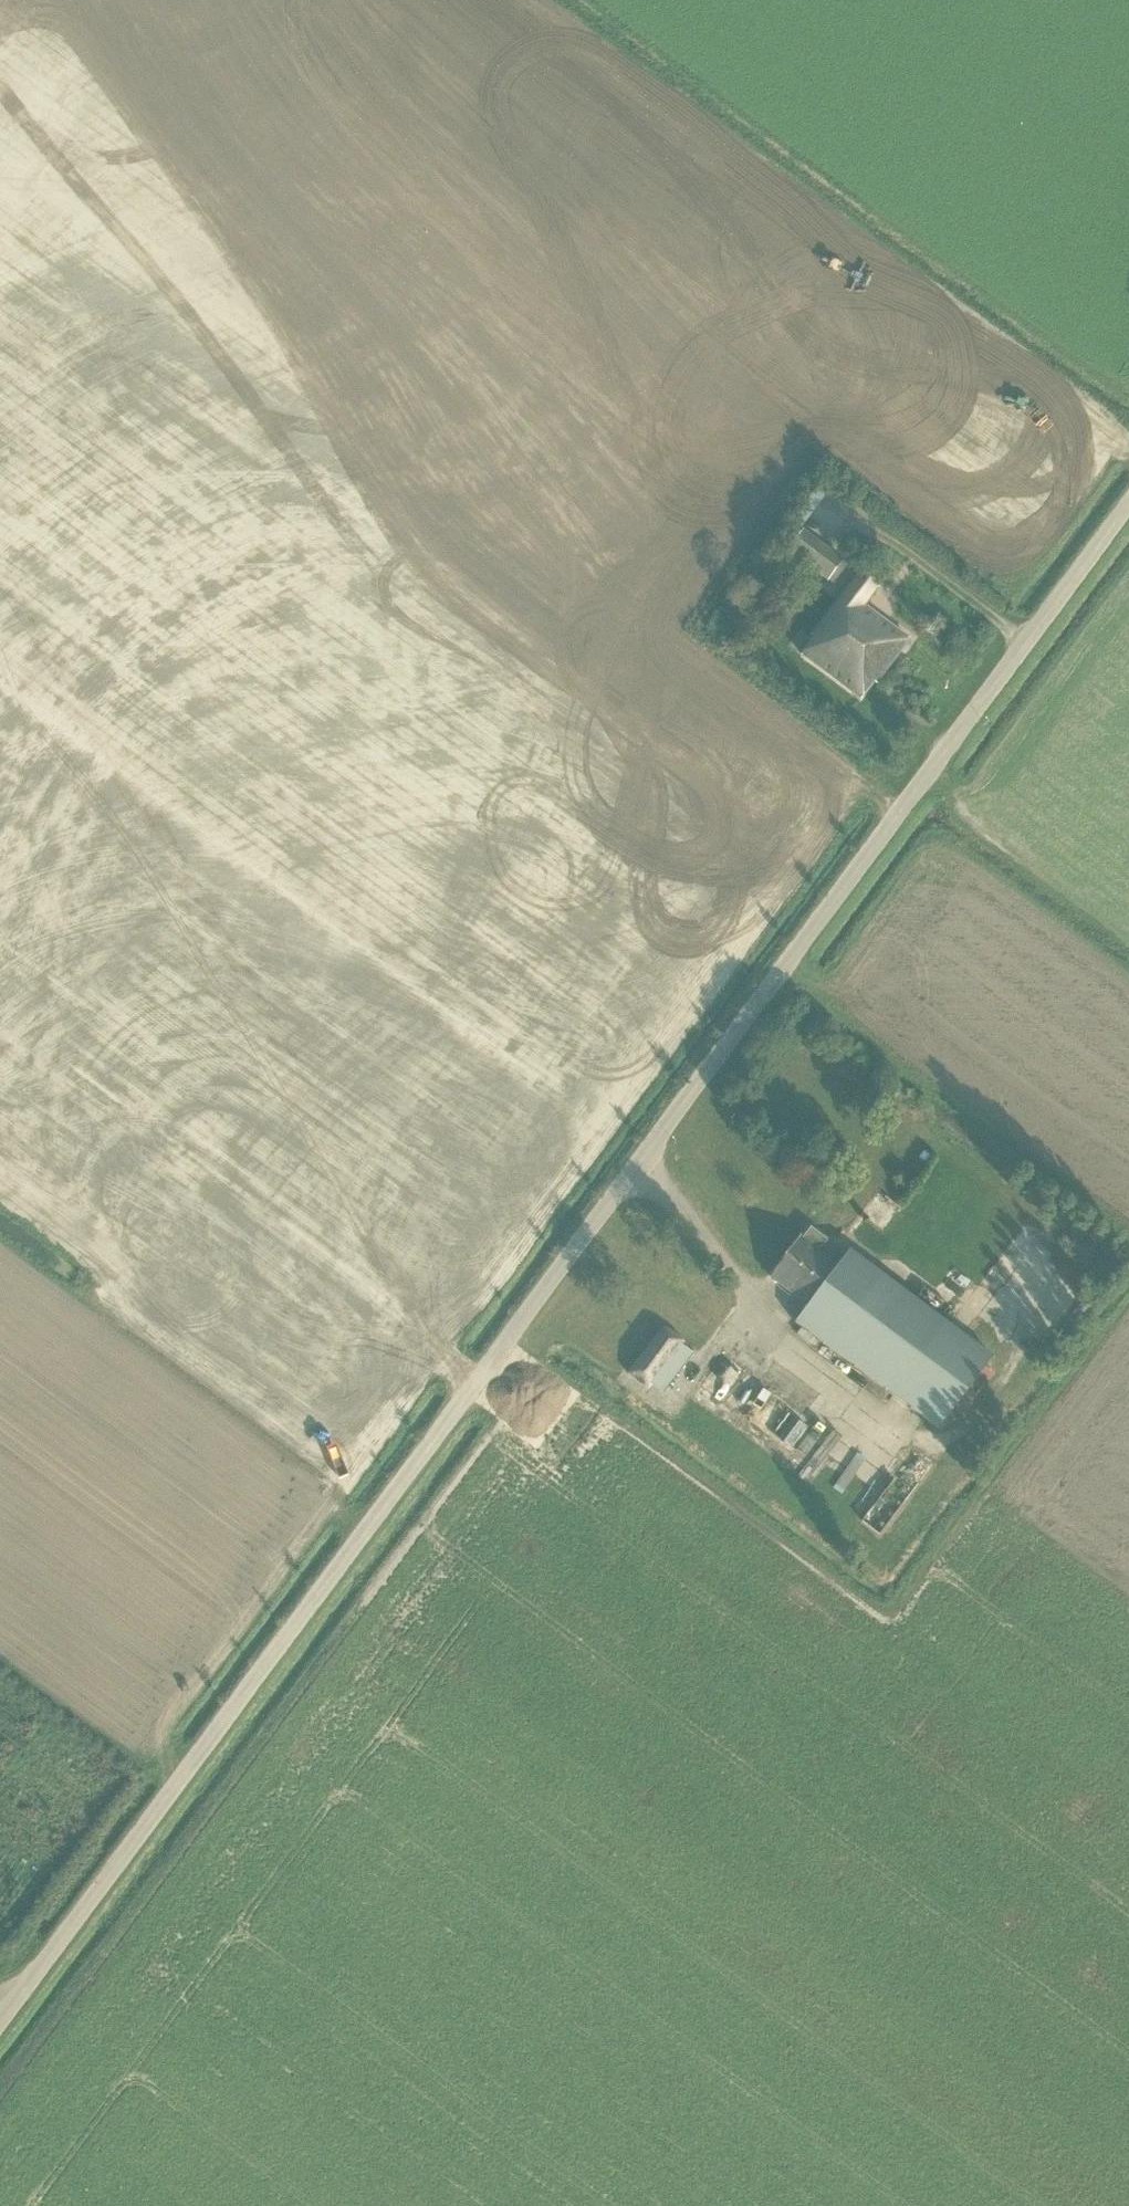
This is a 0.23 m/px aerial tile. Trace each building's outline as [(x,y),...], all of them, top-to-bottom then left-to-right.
[(816,535),(834,514),(823,505),(806,526),(816,535)] [(910,639),(867,606),(879,586),(858,572),(844,560),(845,559),(804,529),(796,524),(782,544),(788,550),(829,581),(843,591),(811,635),(813,637),(803,654),(862,699),(875,683),(878,684),(910,639)] [(839,1265),(821,1250),(828,1240),(812,1227),(804,1238),(803,1237),(771,1279),(808,1305),(796,1322),(939,1429),(994,1355),(934,1310),(942,1301),(927,1290),(920,1300),(851,1248),(839,1265)] [(664,1392),(694,1354),(684,1346),(688,1341),(660,1323),(631,1367),(627,1373),(649,1389),(653,1384),(664,1392)] [(883,1554),(915,1515),(899,1501),(866,1541),(883,1554)]
